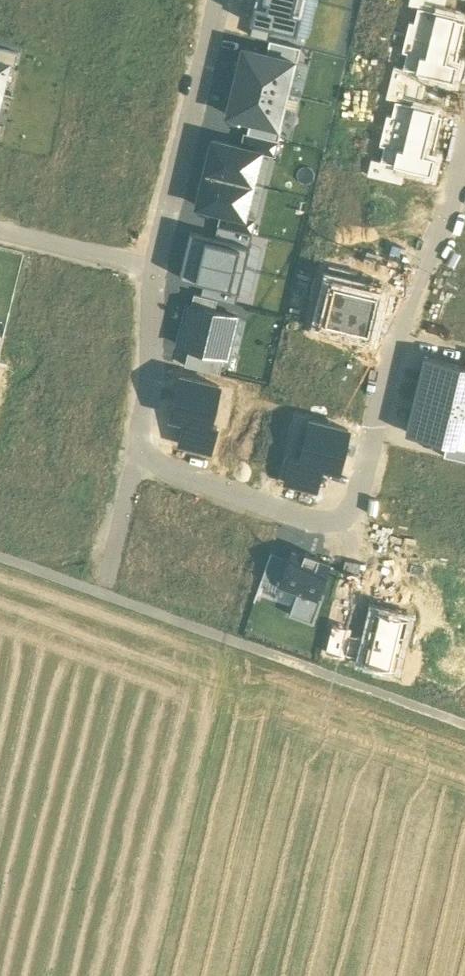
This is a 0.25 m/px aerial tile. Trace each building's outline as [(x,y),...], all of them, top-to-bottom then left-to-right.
[(303,0),(255,0),(249,24),(253,25),(270,29),(294,35),(303,0)] [(443,13),(446,0),(409,0),(408,4),(416,6),(443,13)] [(408,20),(404,36),(458,50),(464,22),(456,20),(457,16),(443,13),(416,6),(413,21),(408,20)] [(270,29),(253,25),(250,35),(268,40),(270,29)] [(405,54),(402,68),(428,75),(454,81),(458,63),(455,62),(458,50),(404,36),(400,53),(405,54)] [(270,41),(267,55),(292,60),(297,61),(300,48),(270,41)] [(7,63),(15,65),(18,54),(0,49),(0,62),(7,63)] [(235,82),(284,93),(292,60),(267,55),(243,49),(235,82)] [(389,82),(424,90),(428,75),(402,68),(393,66),(389,82)] [(284,93),(235,82),(228,115),(249,120),(277,126),(284,93)] [(394,99),(420,106),(424,90),(389,82),(385,99),(394,101),(394,99)] [(385,114),(382,130),(436,143),(443,115),(433,113),(434,109),(420,106),(394,99),(394,101),(390,115),(385,114)] [(249,120),(246,134),(278,142),(282,127),(277,126),(249,120)] [(433,156),(436,143),(382,130),(378,146),(382,147),(379,161),(379,162),(406,168),(430,174),(435,156),(433,156)] [(243,133),(240,146),(260,151),(259,153),(275,156),(278,142),(246,134),(243,133)] [(252,184),(259,153),(260,151),(240,146),(212,140),(204,173),(252,184)] [(402,183),(406,168),(379,162),(379,161),(370,159),(366,175),(402,183)] [(244,216),(252,184),(204,173),(196,206),(221,212),(244,218),(244,216)] [(244,218),(221,212),(218,225),(252,233),(256,219),(244,216),(244,218)] [(401,233),(353,221),(344,256),(392,268),(401,233)] [(190,232),(184,255),(244,269),(249,246),(190,232)] [(238,292),(244,269),(184,255),(179,278),(238,292)] [(329,278),(354,284),(357,272),(328,264),(325,277),(329,278)] [(329,278),(323,300),(376,314),(382,291),(354,284),(329,278)] [(191,306),(214,311),(217,299),(194,294),(191,306)] [(376,314),(323,300),(317,322),(344,329),(371,336),(376,314)] [(189,348),(223,356),(229,331),(234,332),(238,317),(214,311),(191,306),(186,305),(177,345),(189,348)] [(341,342),(344,329),(317,322),(314,322),(311,334),(341,342)] [(185,365),(219,373),(223,356),(189,348),(185,365)] [(315,372),(358,383),(364,360),(321,349),(315,372)] [(414,395),(464,407),(464,366),(424,356),(414,395)] [(358,383),(315,372),(309,394),(352,405),(358,383)] [(170,418),(183,421),(178,445),(210,452),(216,427),(209,426),(219,387),(180,378),(170,418)] [(405,434),(446,443),(464,448),(464,407),(414,395),(405,434)] [(284,483),(316,491),(322,466),(339,470),(348,431),(308,421),(298,460),(290,458),(284,483)] [(446,443),(443,457),(464,462),(464,448),(446,443)] [(247,545),(235,578),(259,587),(261,580),(271,554),(247,545)] [(291,550),(287,559),(277,586),(296,592),(317,600),(317,598),(330,564),(317,560),(318,557),(304,552),(303,555),(291,550)] [(287,559),(271,554),(261,580),(277,586),(287,559)] [(317,600),(296,592),(288,614),(312,623),(321,599),(317,598),(317,600)] [(411,616),(370,607),(363,636),(349,632),(343,658),(399,671),(411,616)] [(324,654),(343,658),(349,632),(350,628),(331,624),(324,654)]
